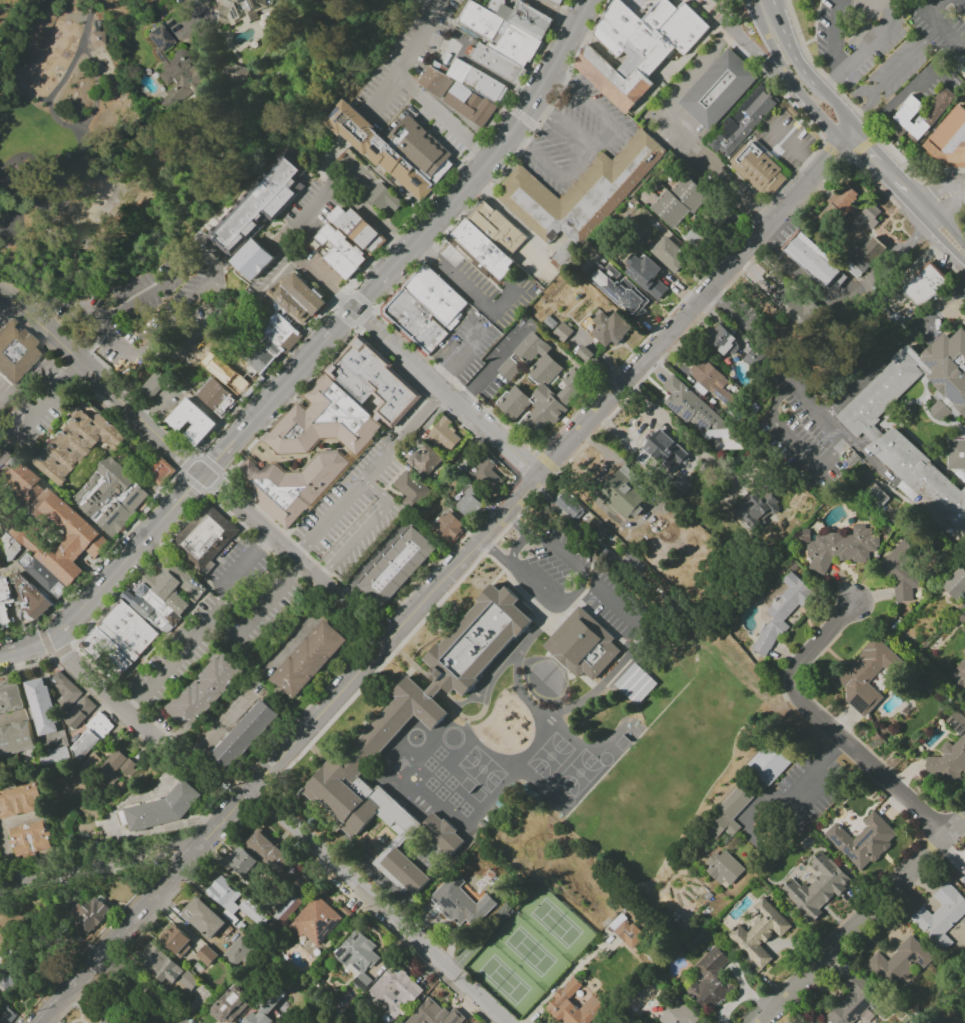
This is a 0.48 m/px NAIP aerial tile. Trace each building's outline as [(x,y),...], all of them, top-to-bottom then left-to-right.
[(251,17),(255,29),(271,24),(264,0),(213,0),(214,4),(207,7),(213,29),(251,17)] [(460,21),(472,0),(476,0),(545,41),(519,84),(473,57),(482,42),(488,46),(491,40),(460,21)] [(644,19),(662,0),(672,0),(679,7),(686,0),(688,0),(713,27),(686,55),(678,48),(651,77),(657,83),(629,115),(577,65),(590,43),(619,69),(631,57),(626,51),(619,59),(595,35),(617,0),(624,0),(644,19)] [(521,1),(555,20),(544,41),(497,15),(504,4),(516,10),(521,1)] [(170,113),(175,107),(186,99),(190,102),(205,84),(193,67),(192,66),(183,52),(179,49),(175,52),(167,61),(162,54),(167,48),(174,43),(164,28),(160,24),(145,34),(155,49),(150,52),(155,59),(156,60),(173,86),(165,91),(158,101),(162,107),(170,113)] [(88,45),(102,44),(101,30),(87,31),(88,45)] [(732,48),(762,76),(712,132),(681,104),(732,48)] [(460,58),(511,89),(501,106),(450,75),(460,58)] [(220,79),(246,85),(249,71),(223,65),(220,79)] [(431,67),(499,107),(484,127),(421,82),(431,67)] [(894,122),(915,142),(956,97),(947,88),(917,123),(914,120),(926,107),(915,97),(894,122)] [(747,112),(768,91),(780,104),(759,124),(747,112)] [(348,100),(376,127),(374,128),(436,185),(422,202),(381,164),(378,167),(344,135),(342,137),(327,121),(348,100)] [(958,104),(964,110),(964,165),(950,165),(922,146),(958,104)] [(411,115),(454,155),(450,160),(454,164),(436,184),(389,139),(411,115)] [(643,129),(670,154),(581,248),(563,231),(548,246),(492,194),(521,163),(560,199),(604,152),(613,160),(643,129)] [(750,143),(780,169),(778,172),(785,178),(767,198),(730,166),(750,143)] [(209,236),(289,151),(310,171),(263,221),(267,226),(234,260),(209,236)] [(651,210),(674,230),(706,193),(684,173),(651,210)] [(821,218),(833,204),(829,201),(846,181),(860,193),(864,189),(871,195),(854,215),(851,212),(836,230),(821,218)] [(381,182),(405,204),(397,212),(391,206),(384,214),(367,198),(381,182)] [(471,219),(487,201),(528,238),(512,256),(471,219)] [(858,230),(864,224),(871,230),(878,222),(874,218),(879,212),(869,203),(851,223),(858,230)] [(390,242),(374,259),(333,220),(343,208),(349,214),(355,208),(390,242)] [(518,264),(514,268),(516,271),(505,282),(498,275),(493,281),(449,240),(469,219),(518,264)] [(332,223),(368,257),(359,266),(362,269),(350,282),(311,245),(332,223)] [(781,252),(827,287),(842,267),(796,232),(781,252)] [(650,250),(673,275),(689,260),(665,235),(650,250)] [(885,248),(873,236),(860,248),(854,242),(844,253),(851,260),(844,267),(855,278),(885,248)] [(236,263),(257,240),(277,259),(256,282),(236,263)] [(646,256),(642,261),(636,255),(622,269),(656,301),(667,289),(654,277),(661,270),(646,256)] [(651,302),(603,261),(588,279),(615,302),(614,303),(635,320),(651,302)] [(919,309),(949,281),(930,261),(901,289),(919,309)] [(427,265),(469,304),(447,327),(406,288),(427,265)] [(296,274),(330,305),(317,318),(314,315),(304,325),(274,297),(296,274)] [(407,290),(436,315),(433,317),(451,332),(431,355),(386,315),(386,309),(407,290)] [(280,312),(304,335),(286,354),(262,331),(280,312)] [(592,321),(597,326),(590,334),(605,348),(611,342),(615,345),(631,328),(614,312),(608,318),(601,312),(592,321)] [(596,325),(587,316),(579,325),(588,334),(596,325)] [(11,385),(43,350),(7,318),(0,326),(0,375),(11,385)] [(572,331),(562,322),(551,333),(561,343),(572,331)] [(704,339),(725,358),(739,343),(718,324),(704,339)] [(855,439),(862,433),(870,443),(867,446),(899,483),(896,486),(911,502),(921,493),(956,532),(964,525),(964,331),(962,327),(950,338),(945,333),(918,357),(910,347),(833,414),(855,439)] [(535,332),(551,346),(542,355),(539,352),(512,383),(499,371),(535,332)] [(363,333),(397,365),(394,368),(425,397),(395,429),(377,412),(384,404),(375,395),(364,407),(326,373),(363,333)] [(268,339),(283,354),(263,376),(248,361),(268,339)] [(586,363),(593,355),(582,345),(575,352),(586,363)] [(533,437),(547,420),(551,423),(588,381),(571,368),(560,381),(565,385),(556,396),(547,388),(563,368),(545,353),(527,373),(540,385),(529,398),(514,385),(495,406),(513,421),(529,403),(533,407),(519,424),(533,437)] [(733,397),(721,386),(727,381),(702,356),(687,371),(723,407),(733,397)] [(234,366),(242,358),(260,374),(253,383),(234,366)] [(223,359),(252,385),(241,398),(212,372),(223,359)] [(161,371),(172,381),(154,401),(143,391),(161,371)] [(325,374),(385,427),(358,455),(338,439),(321,440),(309,453),(278,455),(263,442),(300,402),(308,410),(314,404),(305,396),(325,374)] [(664,401),(717,448),(728,436),(720,429),(725,423),(672,375),(661,386),(670,394),(664,401)] [(214,380),(239,402),(223,419),(199,397),(214,380)] [(192,401),(219,425),(198,449),(186,438),(196,427),(192,423),(184,432),(173,423),(192,401)] [(32,464),(57,486),(99,439),(113,451),(125,437),(97,412),(91,419),(80,410),(32,464)] [(451,422),(444,415),(425,436),(437,448),(440,445),(448,452),(460,440),(447,427),(451,422)] [(670,475),(688,458),(660,429),(642,446),(670,475)] [(423,479),(442,461),(425,443),(406,460),(423,479)] [(233,479),(241,467),(277,463),(286,473),(303,473),(320,455),(340,453),(351,464),(288,530),(233,479)] [(471,468),(468,472),(491,494),(503,481),(491,470),(495,466),(485,457),(473,470),(471,468)] [(112,458),(153,496),(113,539),(72,501),(112,458)] [(147,474),(162,458),(178,472),(162,488),(147,474)] [(624,521),(648,494),(619,468),(596,495),(607,505),(607,506),(624,521)] [(391,486),(415,507),(429,491),(405,470),(391,486)] [(733,512),(752,533),(780,508),(761,487),(733,512)] [(48,488),(110,542),(95,559),(86,551),(75,563),(84,571),(69,586),(9,531),(48,488)] [(453,505),(464,517),(481,502),(470,490),(453,505)] [(571,522),(584,512),(567,492),(555,501),(571,522)] [(210,503),(240,531),(201,574),(170,545),(210,503)] [(430,528),(448,544),(463,527),(449,514),(451,511),(448,508),(430,528)] [(852,535),(845,535),(843,535),(815,534),(812,543),(806,543),(806,557),(811,558),(807,569),(825,575),(831,557),(842,560),(851,560),(857,562),(870,562),(870,552),(875,552),(878,544),(878,536),(871,534),(871,530),(857,525),(852,525),(852,535)] [(5,557),(26,551),(27,554),(41,551),(38,542),(30,545),(26,528),(17,531),(16,529),(0,533),(0,540),(5,557)] [(389,603),(438,551),(415,532),(367,582),(389,603)] [(27,551),(68,588),(58,599),(17,562),(27,551)] [(620,564),(638,572),(643,563),(625,554),(620,564)] [(167,556),(206,590),(183,616),(141,579),(150,569),(157,575),(161,571),(157,567),(167,556)] [(912,601),(912,588),(918,588),(917,572),(909,572),(908,557),(883,558),(884,575),(892,575),(894,602),(912,601)] [(964,592),(964,571),(960,567),(940,586),(955,601),(964,592)] [(751,651),(766,657),(774,641),(788,627),(783,621),(798,605),(802,607),(806,603),(812,590),(806,587),(790,571),(781,580),(787,586),(785,588),(771,604),(766,612),(772,617),(770,622),(760,632),(751,651)] [(11,573),(20,572),(54,605),(38,620),(27,624),(11,573)] [(14,598),(0,602),(0,579),(8,577),(14,598)] [(491,582),(501,591),(505,586),(533,611),(528,616),(533,621),(518,637),(516,635),(475,678),(478,681),(463,698),(454,689),(450,693),(427,673),(431,669),(421,659),(437,641),(440,644),(479,601),(476,599),(491,582)] [(144,584),(136,593),(164,618),(172,609),(144,584)] [(121,596),(129,587),(167,623),(159,631),(121,596)] [(80,645),(122,600),(160,636),(118,681),(80,645)] [(10,626),(0,629),(0,605),(4,604),(10,626)] [(578,606),(614,638),(610,642),(620,650),(592,682),(581,672),(577,677),(542,646),(578,606)] [(273,681),(294,702),(348,643),(328,621),(273,681)] [(882,697),(867,683),(883,666),(891,673),(901,661),(875,637),(837,680),(849,691),(842,699),(863,718),(882,697)] [(196,678),(165,709),(186,730),(242,673),(221,653),(196,678)] [(961,691),(964,687),(964,657),(946,675),(961,691)] [(634,663),(656,684),(636,706),(614,685),(634,663)] [(60,671),(52,680),(68,695),(56,709),(64,716),(85,693),(60,671)] [(407,677),(446,713),(432,729),(414,713),(357,775),(373,791),(378,785),(421,825),(432,813),(441,821),(443,819),(455,830),(453,833),(463,841),(447,858),(416,829),(397,849),(429,879),(413,896),(406,890),(403,894),(370,863),(373,860),(396,835),(384,823),(375,815),(362,829),(352,840),(332,821),(335,817),(316,800),(313,804),(299,791),(333,755),(339,760),(396,698),(391,694),(407,677)] [(26,683),(45,678),(59,731),(40,736),(26,683)] [(0,689),(0,715),(25,709),(19,685),(0,689)] [(86,696),(64,718),(75,729),(97,706),(86,696)] [(212,752),(231,772),(281,720),(262,701),(212,752)] [(957,710),(945,720),(960,738),(951,746),(947,741),(938,749),(939,750),(924,764),(945,787),(964,769),(964,719),(957,710)] [(79,762),(112,725),(97,711),(83,727),(86,729),(66,750),(79,762)] [(37,748),(0,757),(0,728),(30,721),(37,748)] [(745,764),(767,785),(788,762),(766,742),(745,764)] [(136,767),(115,748),(94,772),(109,787),(118,777),(123,781),(136,767)] [(100,760),(91,752),(81,763),(90,771),(100,760)] [(183,781),(168,801),(124,810),(130,835),(183,823),(204,798),(183,781)] [(0,791),(0,819),(44,810),(38,783),(0,791)] [(740,783),(716,807),(720,811),(701,829),(712,841),(723,831),(731,839),(739,830),(729,819),(753,796),(740,783)] [(860,873),(890,845),(888,843),(896,835),(873,810),(861,822),(866,827),(852,840),(835,823),(823,834),(860,873)] [(9,828),(16,858),(52,850),(45,820),(9,828)] [(278,874),(292,859),(259,828),(245,843),(278,874)] [(254,872),(261,864),(237,846),(225,862),(243,876),(249,868),(254,872)] [(703,862),(708,867),(704,871),(719,885),(724,880),(729,885),(743,870),(724,851),(718,856),(714,852),(703,862)] [(779,890),(812,923),(821,913),(818,911),(835,893),(837,895),(851,881),(820,851),(808,863),(819,874),(805,889),(792,877),(779,890)] [(457,872),(466,882),(462,886),(477,902),(489,890),(499,901),(465,933),(431,897),(457,872)] [(240,893),(220,875),(205,893),(224,910),(220,914),(229,922),(238,911),(254,925),(264,914),(245,897),(237,906),(232,902),(240,893)] [(306,893),(310,881),(295,876),(291,888),(306,893)] [(946,882),(932,896),(941,905),(931,915),(921,906),(909,919),(923,932),(924,931),(945,951),(953,943),(944,934),(964,912),(964,900),(946,882)] [(288,928),(300,937),(301,935),(318,947),(341,916),(313,894),(288,928)] [(110,910),(94,895),(83,908),(78,903),(66,916),(87,935),(110,910)] [(180,914),(210,941),(226,923),(196,896),(180,914)] [(761,970),(772,958),(760,946),(774,932),(780,938),(792,925),(763,896),(752,907),(762,917),(747,933),(738,924),(727,935),(761,970)] [(608,926),(630,950),(643,939),(621,914),(608,926)] [(193,942),(173,924),(158,940),(178,958),(193,942)] [(375,947),(355,929),(331,955),(345,967),(348,964),(358,974),(351,982),(361,991),(371,981),(363,974),(378,957),(371,951),(375,947)] [(864,964),(889,990),(917,963),(923,969),(933,959),(911,935),(885,960),(876,952),(864,964)] [(234,967),(250,950),(237,938),(222,956),(234,967)] [(168,988),(183,972),(150,941),(135,957),(168,988)] [(194,956),(207,967),(217,956),(204,944),(194,956)] [(692,968),(701,976),(686,992),(702,1007),(706,1003),(713,1009),(732,988),(716,973),(729,960),(713,945),(692,968)] [(367,992),(384,1007),(382,1010),(395,1020),(421,989),(391,963),(367,992)] [(176,981),(188,992),(198,981),(185,970),(176,981)] [(843,985),(850,992),(825,1017),(831,1022),(852,1022),(867,1008),(875,1016),(885,1006),(853,974),(843,985)] [(606,1005),(594,993),(578,1009),(567,999),(581,986),(572,977),(543,1008),(558,1022),(589,1022),(606,1005)] [(234,985),(209,1009),(221,1022),(229,1022),(250,1003),(234,985)] [(263,1017),(278,1001),(269,994),(243,1022),(269,1022),(263,1017)] [(429,996),(403,1022),(458,1022),(429,996)] [(661,1022),(695,1022),(698,1020),(677,999),(657,1019),(661,1022)]
